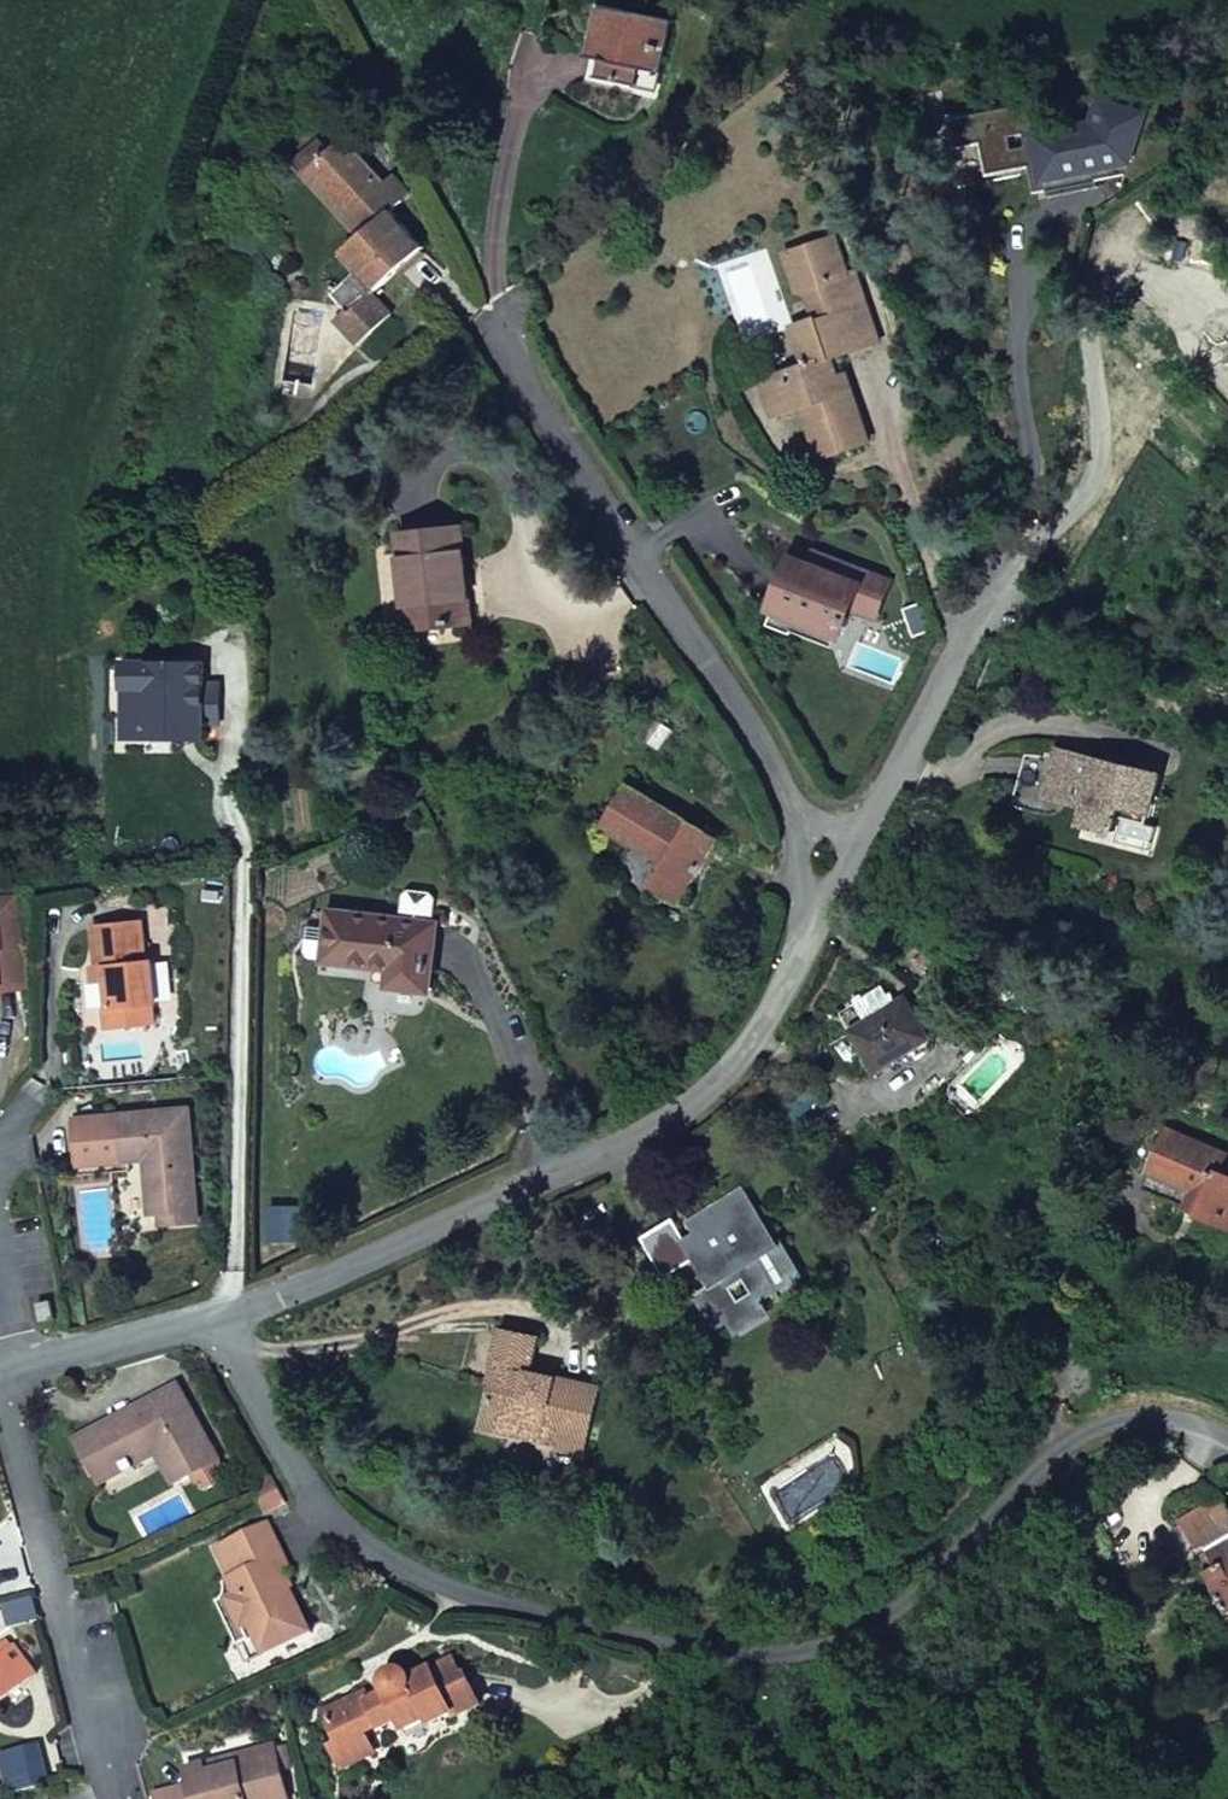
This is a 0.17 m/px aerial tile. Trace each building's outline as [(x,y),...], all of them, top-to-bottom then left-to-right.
[(660,70),(670,19),(606,4),(600,33),(614,35),(608,59),(605,76),(638,83),(642,66),(660,70)] [(600,33),(597,50),(595,56),(608,59),(614,35),(600,33)] [(656,87),(660,70),(642,66),(638,83),(656,87)] [(1061,125),(1053,167),(1059,168),(1069,126),(1061,125)] [(1059,168),(1091,175),(1099,133),(1069,126),(1059,168)] [(1099,133),(1091,175),(1097,176),(1106,134),(1099,133)] [(345,137),(330,150),(308,172),(350,216),(356,211),(370,227),(360,237),(344,251),(361,269),(355,274),(332,295),(346,311),(369,336),(392,314),(372,292),(423,247),(392,210),(401,202),(386,184),(345,137)] [(330,150),(322,141),(295,166),(360,237),(370,227),(356,211),(350,216),(308,172),(330,150)] [(395,176),(386,184),(401,202),(410,193),(395,176)] [(787,254),(799,292),(807,289),(847,275),(847,274),(834,237),(787,254)] [(361,269),(344,251),(339,255),(355,274),(361,269)] [(856,271),(847,274),(847,275),(807,289),(816,317),(817,320),(866,303),(856,271)] [(817,320),(816,317),(792,326),(805,364),(764,379),(777,417),(805,407),(824,458),(871,440),(847,372),(839,375),(832,357),(841,354),(879,340),(866,303),(817,320)] [(369,336),(346,311),(336,321),(358,346),(369,336)] [(847,372),(841,354),(832,357),(839,375),(847,372)] [(472,621),(462,529),(401,534),(411,628),(472,621)] [(820,552),(815,564),(847,575),(851,563),(820,552)] [(798,557),(772,624),(797,632),(798,630),(802,618),(844,634),(855,605),(878,614),(892,579),(851,563),(847,575),(815,564),(798,557)] [(802,618),(798,630),(840,646),(844,634),(802,618)] [(1060,750),(1053,777),(1049,795),(1090,805),(1086,821),(1118,830),(1120,823),(1125,824),(1126,817),(1150,823),(1161,775),(1157,773),(1060,750)] [(684,904),(722,839),(630,784),(605,827),(630,842),(633,838),(670,861),(654,887),(684,904)] [(21,980),(12,892),(0,894),(0,983),(21,980)] [(429,989),(436,924),(332,912),(330,930),(326,958),(326,960),(392,968),(389,985),(429,989)] [(150,963),(147,925),(101,931),(106,973),(116,973),(116,987),(119,1009),(114,1010),(115,1031),(161,1025),(159,1007),(163,1006),(158,963),(150,963)] [(312,956),(326,958),(330,930),(311,928),(308,950),(312,956)] [(116,973),(106,973),(100,974),(101,988),(116,987),(116,973)] [(878,1015),(900,1002),(892,991),(889,992),(884,986),(866,995),(878,1015)] [(907,997),(900,1002),(878,1015),(851,1031),(875,1072),(932,1038),(925,1027),(931,1023),(921,1008),(916,1011),(907,997)] [(821,1094),(789,1075),(773,1092),(796,1121),(821,1094)] [(152,1213),(162,1212),(198,1209),(190,1111),(124,1115),(78,1119),(81,1163),(127,1161),(147,1159),(152,1213)] [(1151,1171),(1208,1197),(1201,1213),(1227,1225),(1227,1175),(1221,1172),(1227,1155),(1168,1129),(1151,1171)] [(676,1219),(648,1236),(645,1237),(669,1276),(701,1258),(717,1284),(700,1294),(721,1327),(732,1319),(741,1332),(771,1313),(763,1300),(782,1288),(762,1256),(779,1247),(745,1191),(693,1222),(701,1234),(691,1241),(676,1219)] [(198,1209),(162,1212),(163,1224),(199,1221),(198,1209)] [(930,1256),(927,1241),(913,1243),(915,1258),(930,1256)] [(701,1258),(669,1276),(686,1303),(700,1294),(717,1284),(701,1258)] [(56,1318),(52,1301),(40,1303),(43,1320),(56,1318)] [(503,1330),(493,1379),(496,1380),(487,1422),(521,1429),(522,1420),(549,1426),(547,1439),(588,1448),(601,1386),(531,1372),(538,1338),(503,1330)] [(177,1387),(78,1443),(103,1486),(158,1453),(176,1484),(219,1461),(177,1387)] [(547,1440),(547,1439),(549,1426),(522,1420),(521,1429),(519,1435),(547,1440)] [(281,1491),(275,1480),(255,1491),(260,1500),(281,1491)] [(281,1491),(260,1500),(266,1513),(287,1500),(281,1491)] [(1222,1497),(1206,1506),(1221,1534),(1227,1530),(1227,1508),(1222,1497)] [(1196,1547),(1221,1534),(1206,1506),(1181,1519),(1196,1547)] [(271,1660),(319,1636),(289,1579),(296,1575),(271,1525),(217,1553),(236,1593),(244,1607),(238,1609),(253,1634),(257,1633),(271,1660)] [(1218,1546),(1220,1552),(1227,1549),(1227,1541),(1218,1546)] [(1218,1546),(1200,1557),(1227,1607),(1227,1549),(1220,1552),(1218,1546)] [(228,1597),(223,1610),(253,1669),(271,1660),(257,1633),(253,1634),(238,1609),(244,1607),(236,1593),(228,1597)] [(1,1656),(2,1655),(11,1647),(5,1640),(0,1643),(0,1655),(1,1656)] [(329,1743),(344,1765),(375,1747),(361,1726),(377,1717),(380,1721),(398,1710),(403,1718),(426,1704),(429,1708),(448,1695),(450,1697),(472,1682),(460,1661),(456,1664),(443,1643),(404,1668),(400,1666),(397,1665),(393,1665),(390,1666),(387,1667),(384,1669),(381,1671),(380,1674),(380,1677),(380,1679),(380,1682),(379,1683),(362,1693),(357,1685),(319,1710),(337,1738),(329,1743)] [(11,1647),(2,1655),(25,1683),(36,1673),(14,1645),(11,1647)] [(25,1683),(2,1655),(0,1657),(0,1703),(25,1683)] [(282,1742),(273,1745),(281,1773),(289,1770),(282,1742)] [(207,1764),(178,1772),(183,1788),(154,1796),(155,1798),(288,1798),(281,1773),(273,1745),(230,1757),(233,1766),(209,1773),(207,1764)] [(230,1757),(207,1764),(209,1773),(233,1766),(230,1757)]
